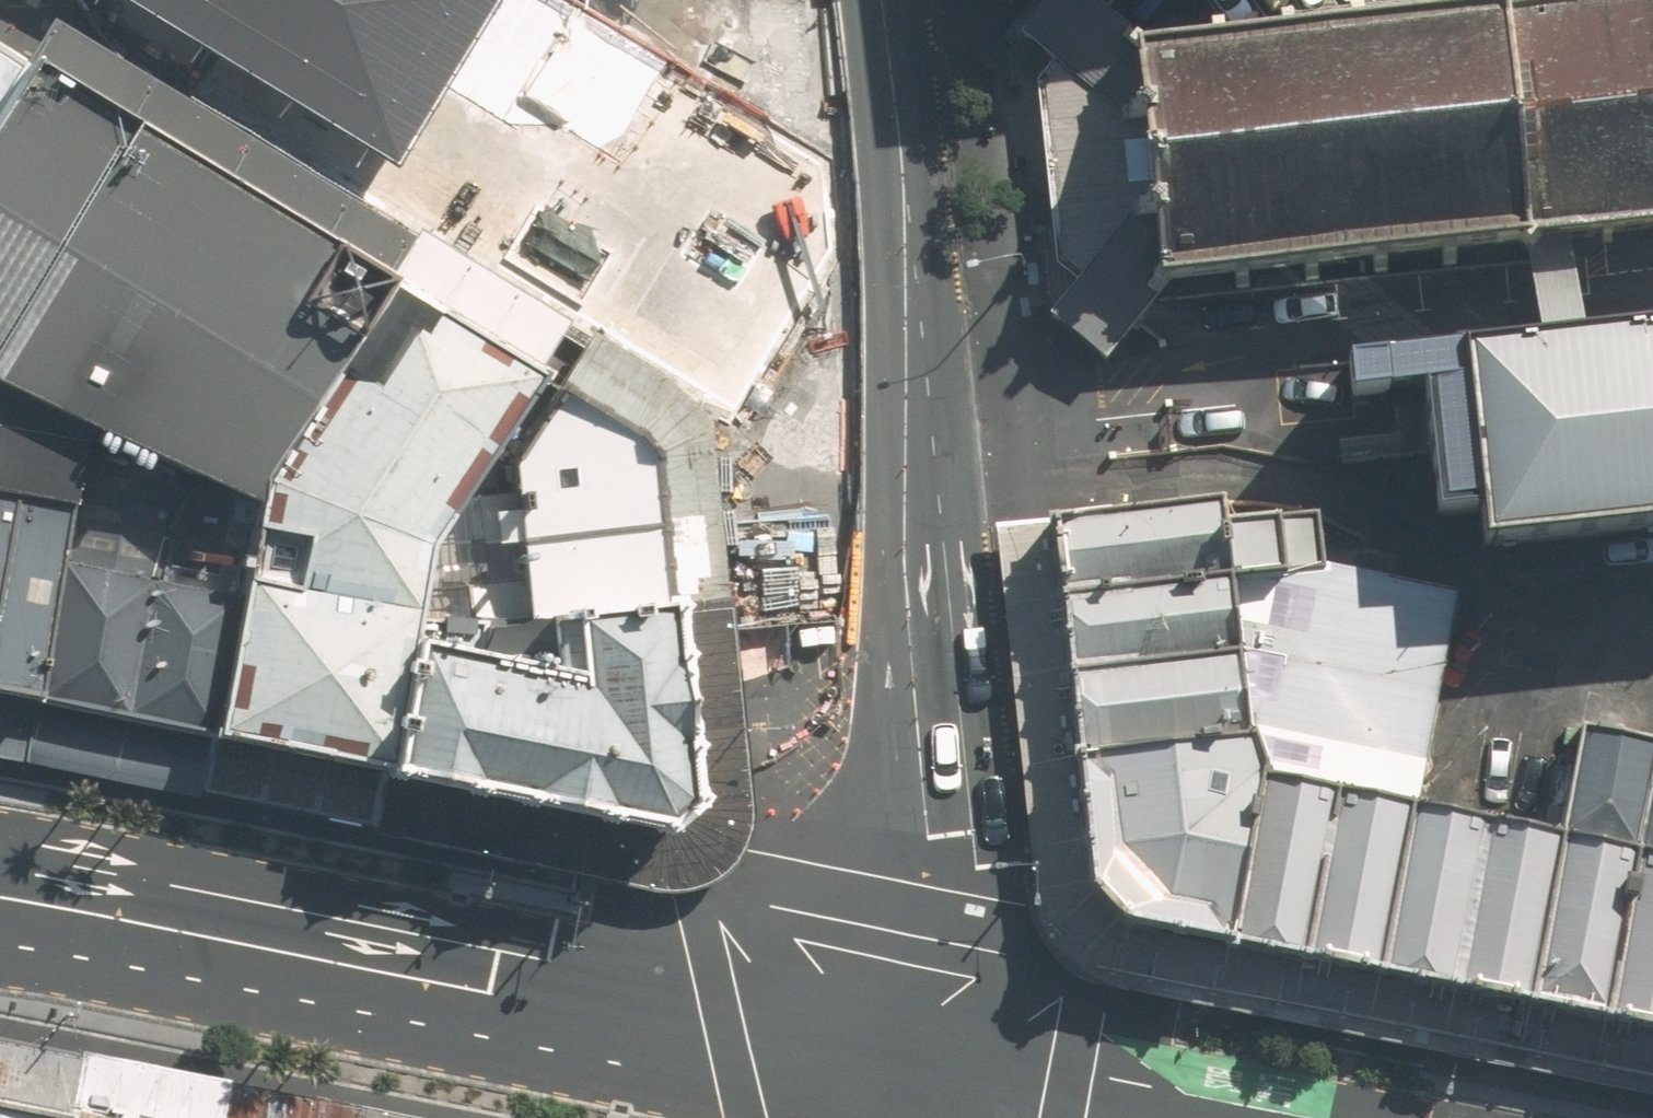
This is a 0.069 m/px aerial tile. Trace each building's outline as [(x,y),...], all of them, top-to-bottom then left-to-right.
[(399,164),(447,83),(495,0),(119,0),(399,164)] [(1161,276),(1523,234),(1568,229),(1652,219),(1652,0),(1559,0),(1138,49),(1079,0),(1050,0),(1018,38),(1055,68),(1076,285),(1055,314),(1105,351),(1161,276)] [(597,34),(571,18),(554,46),(580,61),(597,34)] [(20,69),(0,57),(0,101),(20,69)] [(370,283),(48,86),(20,69),(0,101),(0,389),(78,425),(252,508),(257,482),(370,283)] [(1568,229),(1523,234),(1545,338),(1589,334),(1568,229)] [(401,637),(414,555),(527,378),(370,283),(257,482),(252,508),(209,735),(380,770),(401,637)] [(1589,334),(1545,338),(1350,356),(1352,385),(1423,379),(1435,506),(1486,501),(1489,531),(1652,516),(1652,328),(1589,334)] [(726,600),(712,425),(707,421),(651,368),(591,333),(553,393),(655,456),(662,606),(726,600)] [(0,389),(0,496),(65,510),(78,425),(0,389)] [(560,620),(662,606),(655,456),(553,393),(507,461),(524,622),(560,620)] [(32,701),(209,735),(252,508),(78,425),(65,510),(32,701)] [(32,701),(65,510),(0,496),(0,695),(32,701)] [(1084,754),(1255,737),(1232,581),(1226,524),(1221,498),(1057,519),(1084,754)] [(1323,566),(1318,516),(1226,524),(1232,581),(1295,575),(1323,572),(1323,566)] [(1234,943),(1125,922),(1098,891),(1084,754),(1057,519),(995,528),(1036,918),(1041,927),(1050,942),(1060,955),(1072,965),(1088,977),(1106,986),(1124,991),(1652,1098),(1652,1028),(1234,943)] [(1416,803),(1458,590),(1323,566),(1323,572),(1295,575),(1232,581),(1255,737),(1265,773),(1416,803)] [(748,805),(726,600),(662,606),(682,797),(659,825),(380,770),(370,823),(368,836),(657,891),(669,892),(679,892),(688,890),(702,885),(716,878),(726,871),(738,856),(743,845),(747,829),(748,820),(748,805)] [(401,637),(380,770),(659,825),(682,797),(662,606),(560,620),(565,672),(401,637)] [(21,764),(32,701),(0,695),(0,760),(21,764)] [(197,799),(199,789),(209,735),(32,701),(21,764),(197,799)] [(1583,725),(1561,832),(1635,846),(1652,755),(1652,739),(1583,725)] [(199,789),(370,823),(380,770),(209,735),(199,789)] [(1125,922),(1234,943),(1265,773),(1255,737),(1084,754),(1098,891),(1125,922)] [(1652,1028),(1652,851),(1635,846),(1561,832),(1416,803),(1265,773),(1234,943),(1652,1028)] [(67,1117),(399,1117),(0,1040),(0,1104),(67,1117)] [(0,1104),(0,1117),(67,1117),(0,1104)]
